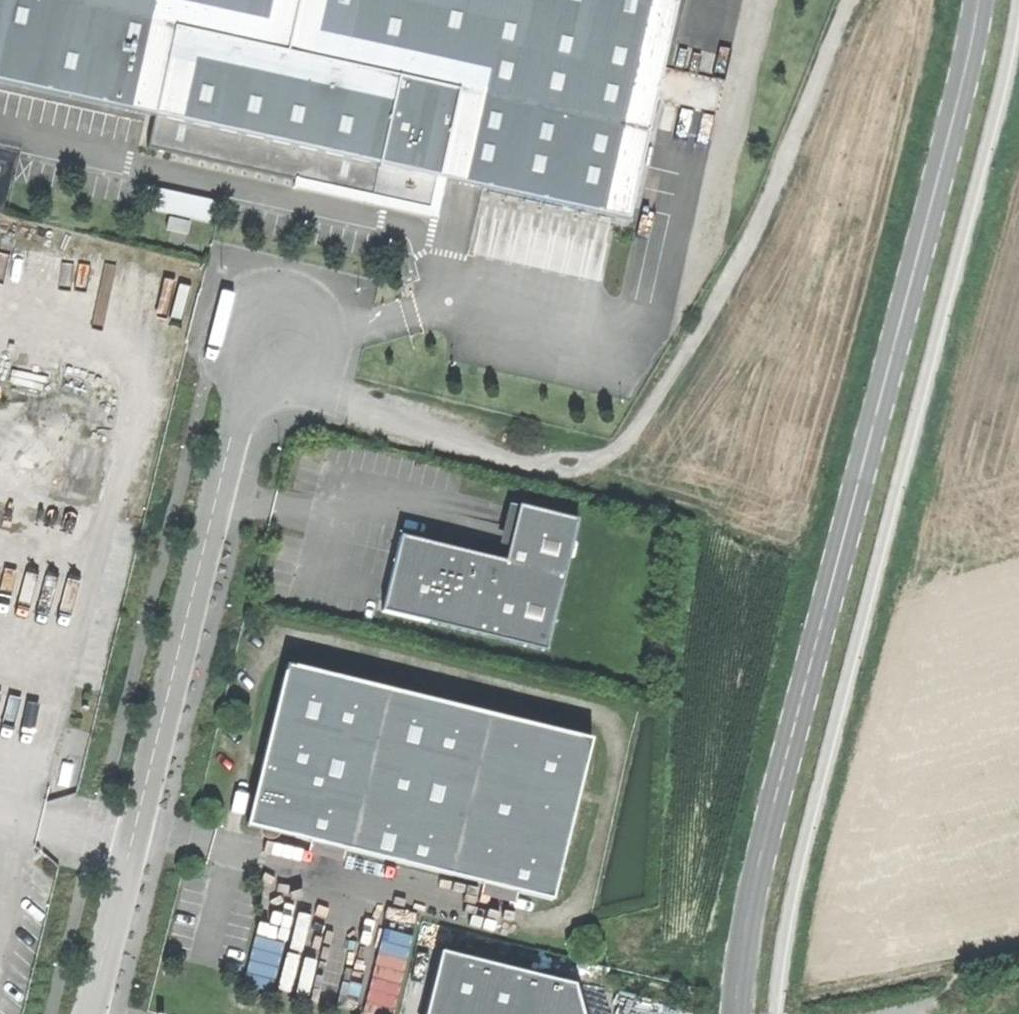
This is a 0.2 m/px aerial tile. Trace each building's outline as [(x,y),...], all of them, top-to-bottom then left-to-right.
[(626,223),(661,67),(676,0),(0,0),(0,83),(154,117),(146,148),(294,182),(293,188),(295,188),(297,182),(429,212),(433,196),(437,180),(626,223)] [(171,230),(188,234),(191,221),(170,216),(166,228),(171,230)] [(381,612),(546,653),(578,522),(519,506),(505,562),(400,536),(386,593),(381,612)] [(591,739),(286,666),(267,744),(247,826),(269,832),(552,900),(591,739)] [(273,989),(284,942),(257,936),(246,983),(273,989)] [(370,1013),(376,1013),(397,1013),(403,951),(377,948),(370,1013)] [(573,983),(440,952),(425,1013),(582,1013),(573,983)]
